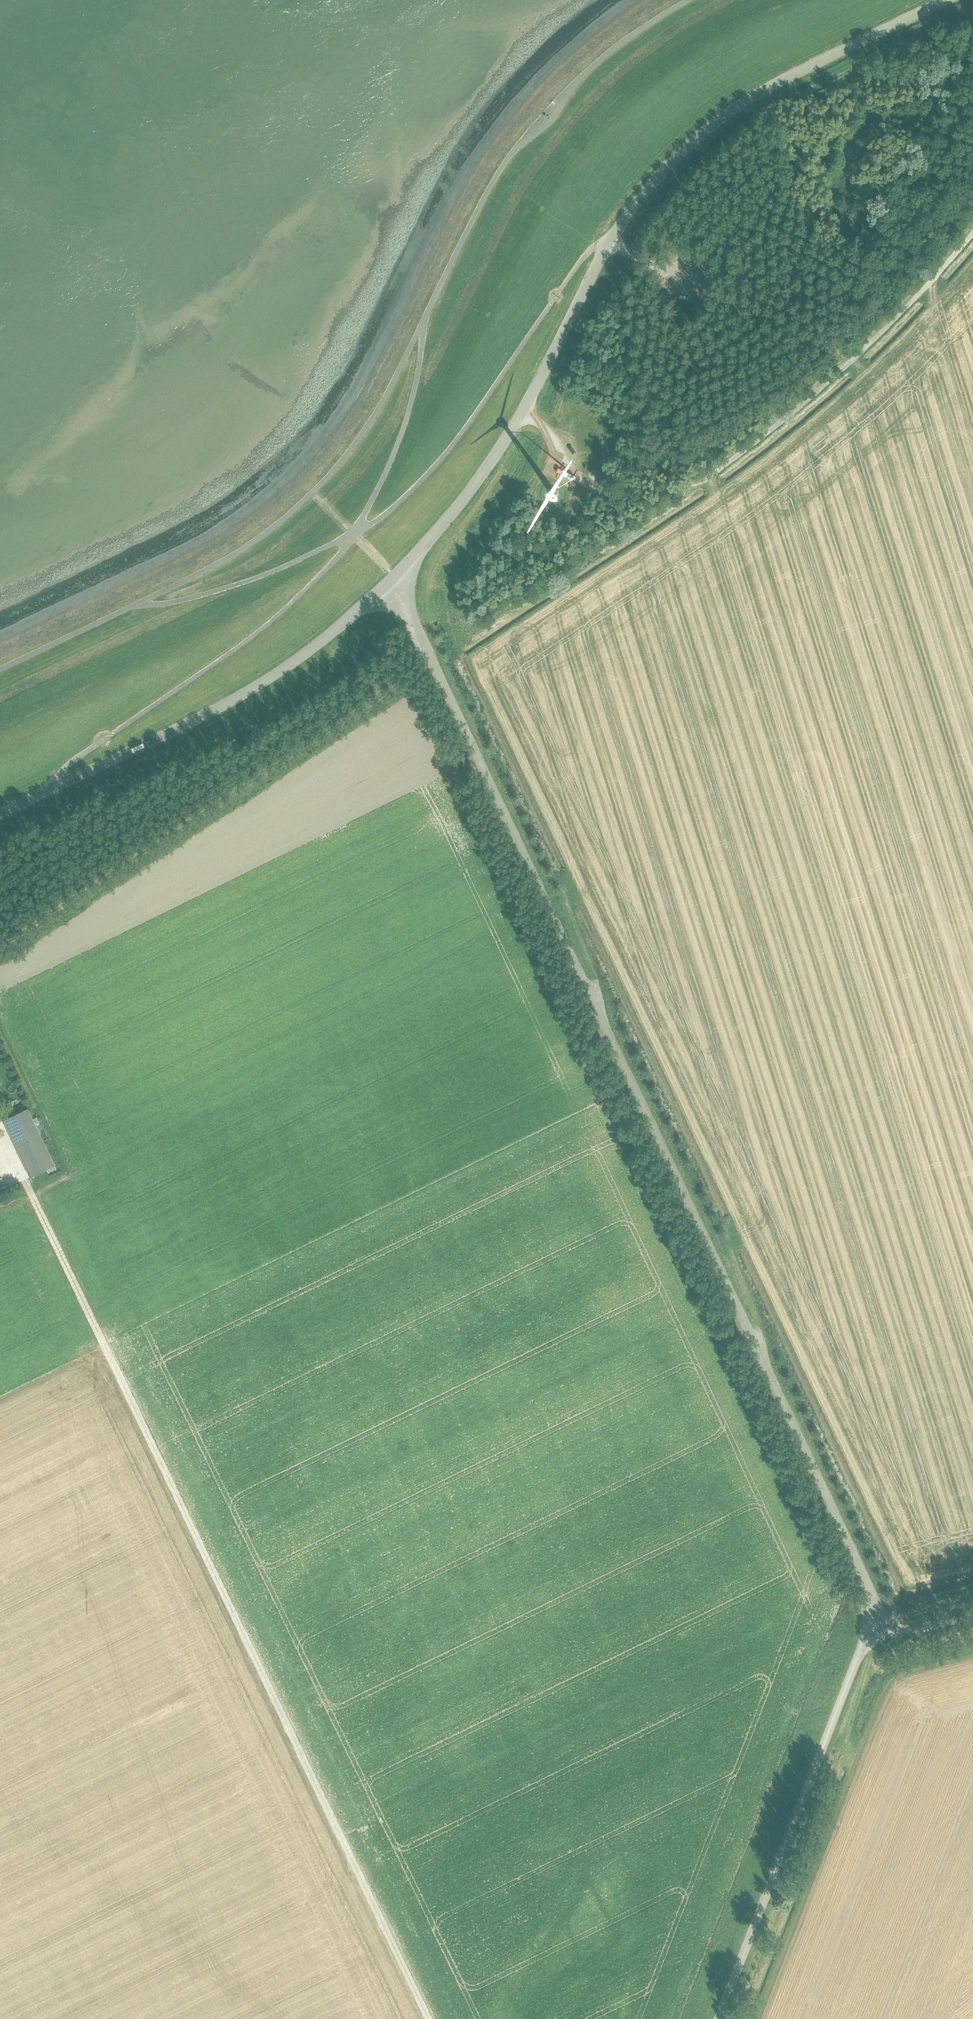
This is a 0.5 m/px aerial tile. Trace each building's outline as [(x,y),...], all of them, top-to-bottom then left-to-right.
[(542,513),(552,516),(553,512),(544,508),(542,513)] [(4,1120),(31,1177),(55,1166),(29,1109),(4,1120)]
